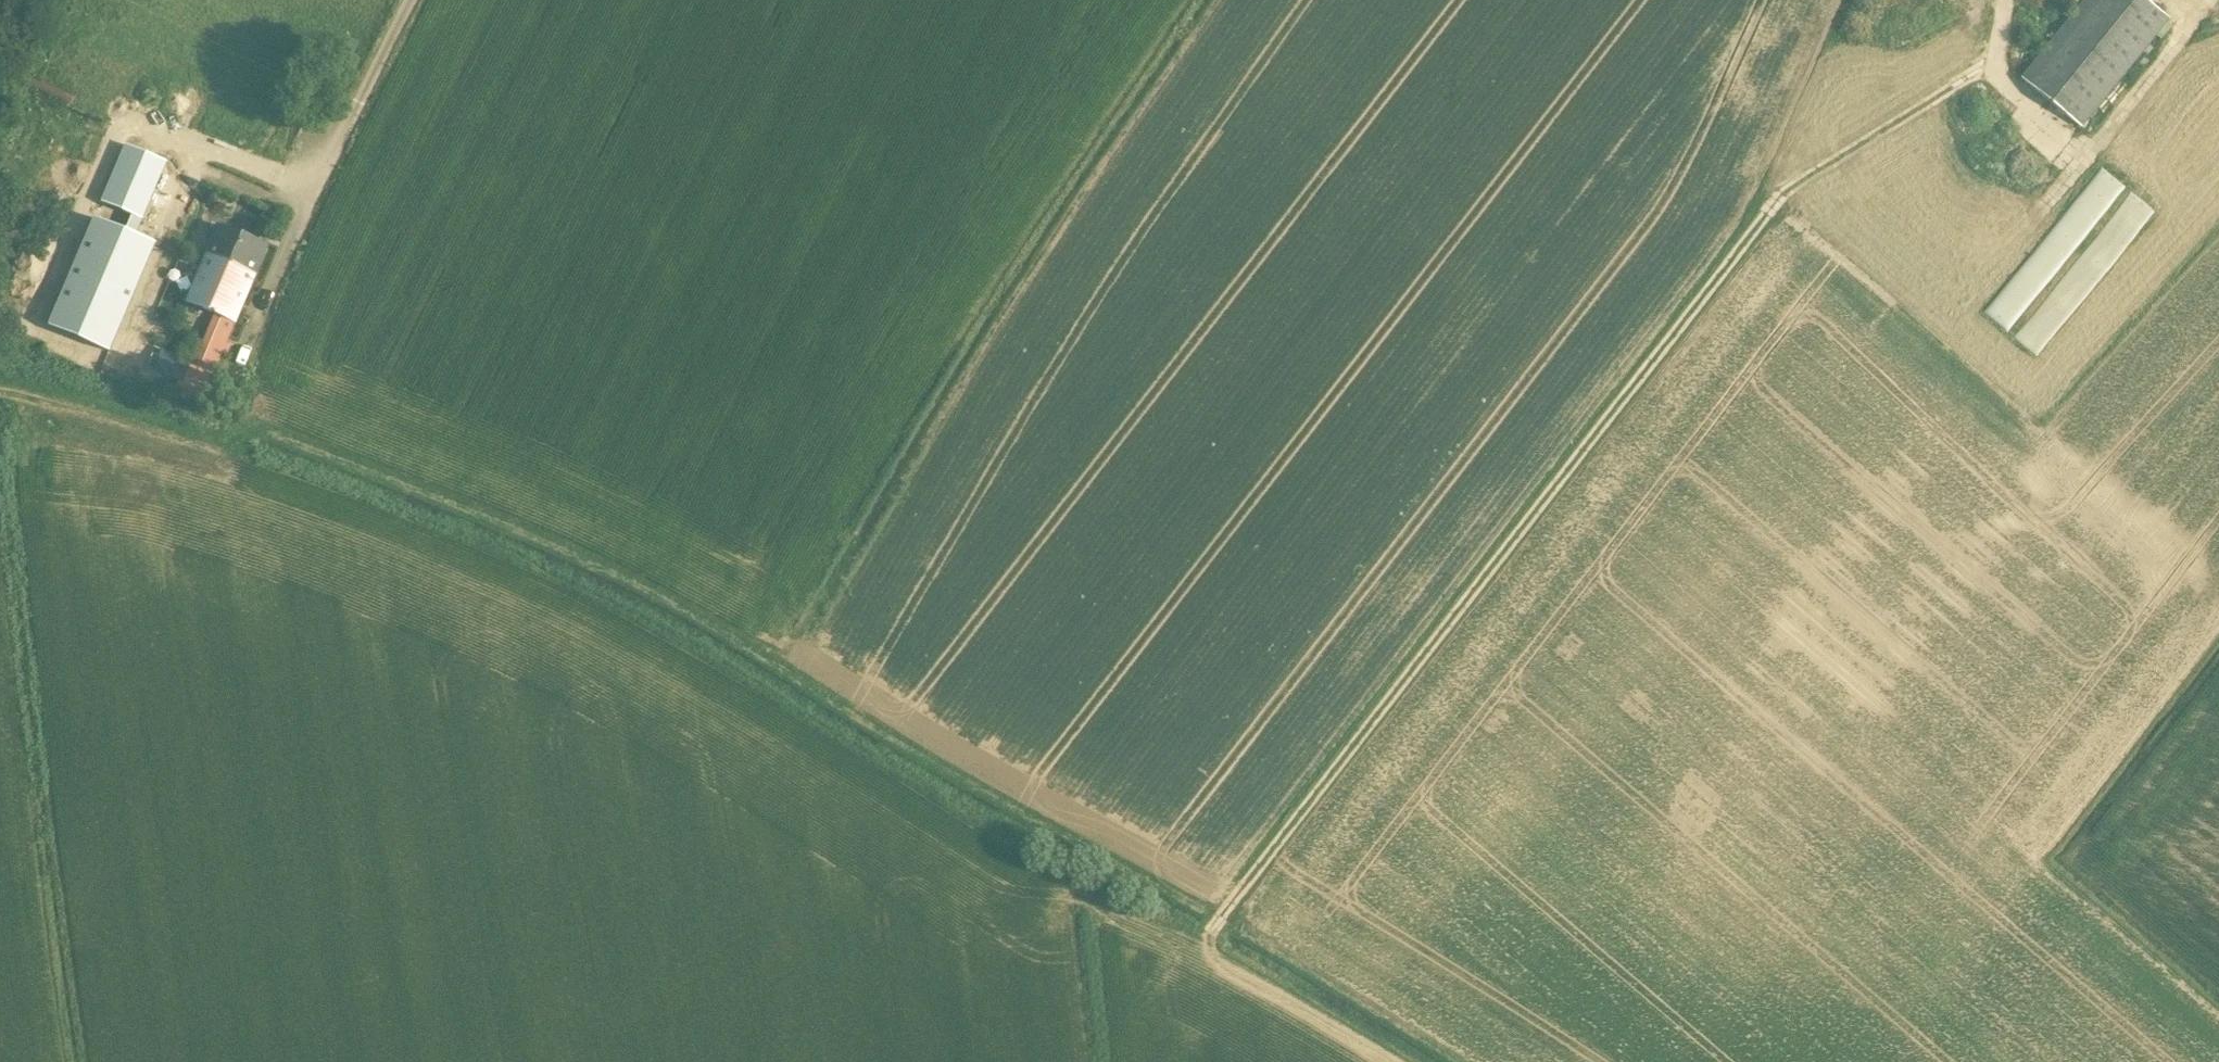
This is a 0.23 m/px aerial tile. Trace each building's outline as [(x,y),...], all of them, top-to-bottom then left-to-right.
[(2023,79),(2080,125),(2168,18),(2146,0),(2087,0),(2023,79)] [(348,64),(358,42),(350,39),(340,61),(348,64)] [(109,351),(152,242),(131,234),(159,163),(118,147),(96,204),(125,215),(119,229),(91,218),(48,327),(109,351)] [(186,302),(218,315),(236,322),(268,246),(219,225),(186,302)] [(160,351),(152,370),(178,381),(172,393),(171,396),(199,407),(206,391),(236,322),(218,315),(196,366),(160,351)]
